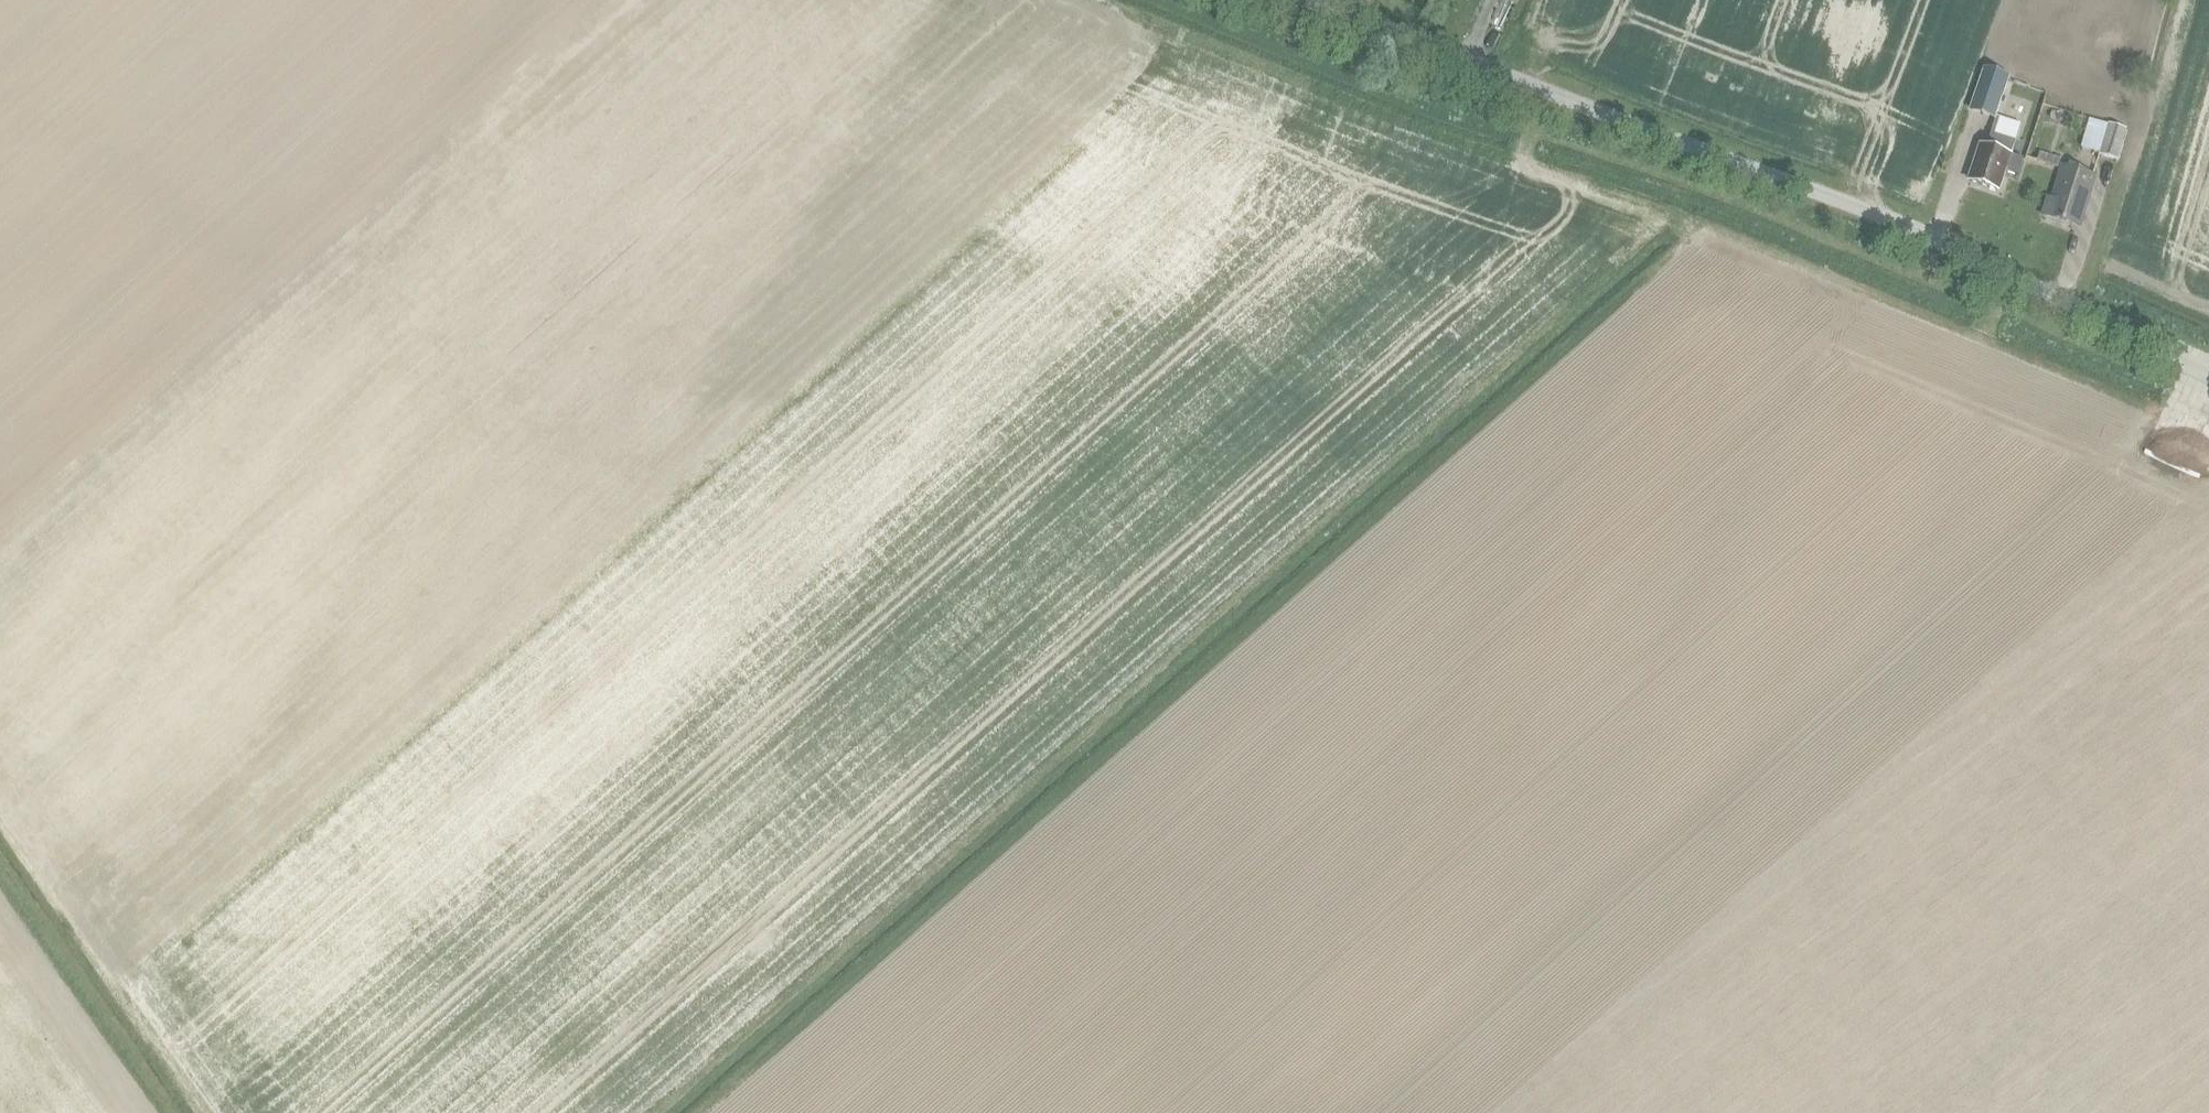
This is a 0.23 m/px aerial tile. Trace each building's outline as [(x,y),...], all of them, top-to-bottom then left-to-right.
[(1984,68),(1977,88),(2003,96),(2010,76),(1984,68)] [(2130,120),(2112,115),(2109,126),(2090,120),(2081,150),(2118,161),(2130,120)] [(2015,143),(1994,136),(1990,149),(1980,146),(1976,157),(1978,163),(1972,183),(2000,192),(2015,143)] [(2037,161),(2058,168),(2061,159),(2040,152),(2037,161)] [(2097,179),(2063,167),(2052,201),(2048,200),(2043,215),(2074,226),(2077,218),(2082,220),(2097,179)]
